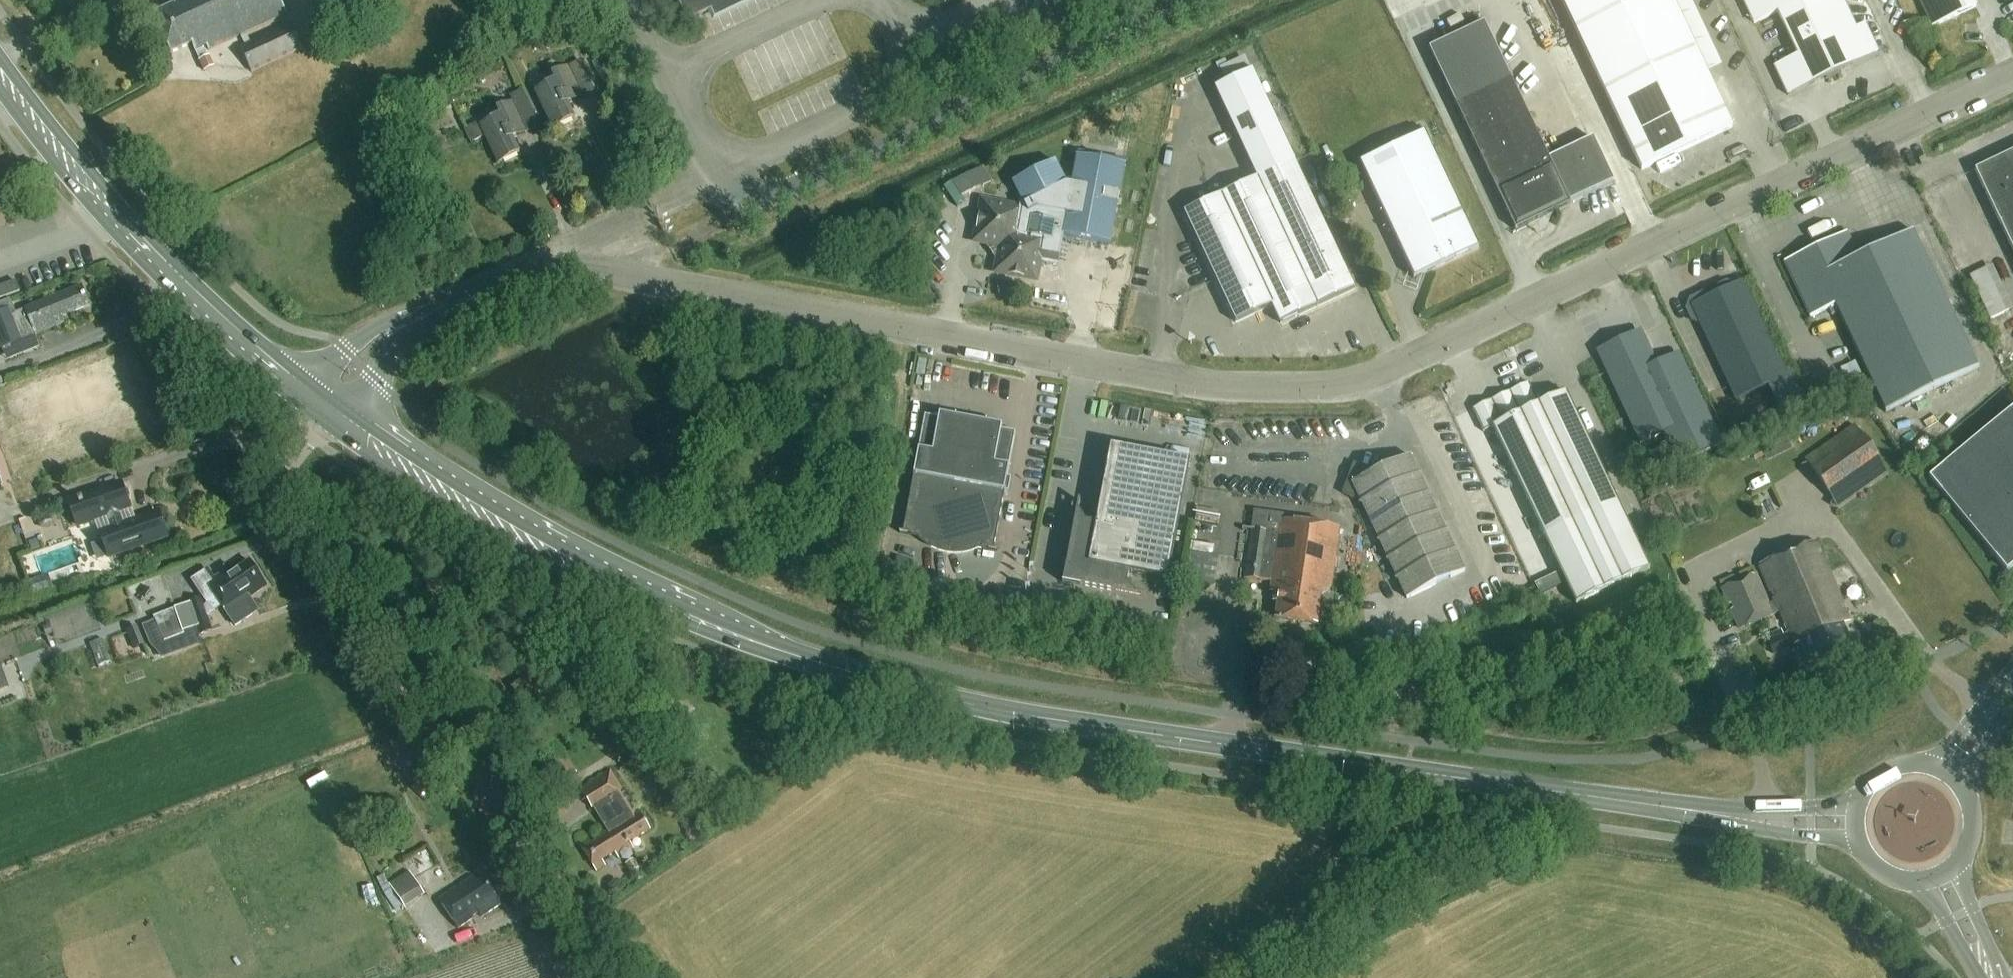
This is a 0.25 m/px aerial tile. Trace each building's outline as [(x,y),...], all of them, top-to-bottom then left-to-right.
[(246,34),(288,15),(281,0),(172,0),(175,6),(154,16),(171,54),(193,44),(205,71),(216,66),(210,54),(208,56),(204,48),(207,47),(209,51),(240,37),(244,45),(239,48),(252,74),(303,51),(290,23),(250,42),(246,34)] [(356,13),(385,0),(351,0),(356,13)] [(677,4),(685,23),(697,18),(708,12),(734,0),(675,0),(677,4)] [(1643,170),(1733,128),(1708,74),(1722,68),(1690,0),(1563,0),(1643,170)] [(1754,24),(1778,13),(1798,57),(1775,68),(1788,96),(1879,54),(1865,25),(1856,29),(1843,0),(1743,0),(1754,24)] [(1933,27),(1976,7),(1973,0),(1920,0),(1933,27)] [(1485,22),(1430,48),(1438,67),(1516,231),(1614,183),(1593,139),(1550,160),(1494,41),(1485,22)] [(568,104),(584,97),(570,67),(553,75),(557,82),(536,91),(554,129),(575,119),(568,104)] [(1258,179),(1185,213),(1237,323),(1273,306),(1281,324),(1355,290),(1295,161),(1253,71),(1216,89),(1258,179)] [(513,139),(528,132),(514,102),(498,109),(501,117),(481,126),(498,164),(520,154),(513,139)] [(1415,279),(1480,248),(1425,133),(1360,163),(1415,279)] [(1977,171),(2012,248),(2012,154),(1977,171)] [(1105,161),(1079,157),(1073,189),(1064,235),(1065,235),(1112,244),(1126,165),(1105,161)] [(1023,209),(983,201),(975,241),(990,244),(999,258),(996,273),(1036,280),(1040,264),(1041,264),(1041,263),(1059,259),(1059,260),(1060,260),(1065,235),(1064,235),(1073,189),(1067,188),(1055,162),(1014,183),(1024,204),(1023,209)] [(1980,369),(1957,320),(1915,230),(1860,256),(1848,231),(1785,261),(1811,317),(1836,305),(1887,413),(1980,369)] [(1975,273),(1994,317),(2012,309),(2012,303),(1996,264),(1975,273)] [(20,292),(16,281),(0,287),(0,299),(20,292)] [(1736,399),(1768,385),(1786,422),(1812,410),(1793,371),(1786,374),(1743,281),(1692,305),(1736,399)] [(1,349),(2,351),(23,342),(22,340),(36,335),(66,322),(63,317),(90,306),(82,286),(26,310),(17,313),(12,300),(0,305),(0,350),(1,349)] [(1597,354),(1639,443),(1662,432),(1676,463),(1721,442),(1680,355),(1658,365),(1642,333),(1597,354)] [(1650,568),(1618,502),(1566,392),(1539,405),(1529,383),(1473,410),(1483,432),(1493,428),(1576,603),(1650,568)] [(1929,479),(2007,572),(2012,567),(2012,409),(1929,479)] [(925,417),(922,437),(904,535),(920,538),(947,555),(979,548),(994,551),(1016,433),(1002,430),(1002,427),(940,415),(939,419),(925,417)] [(1840,508),(1888,474),(1854,424),(1819,449),(1815,443),(1804,450),(1809,457),(1806,459),(1840,508)] [(1168,581),(1191,462),(1111,447),(1097,525),(1087,523),(1079,511),(1081,502),(1079,501),(1064,583),(1146,598),(1146,596),(1136,594),(1128,583),(1130,573),(1168,581)] [(1408,600),(1466,573),(1411,457),(1376,473),(1355,466),(1344,495),(1361,501),(1408,600)] [(1664,482),(1647,490),(1652,500),(1669,492),(1664,482)] [(110,557),(168,536),(160,512),(125,525),(120,511),(131,507),(128,499),(132,498),(129,490),(125,492),(122,483),(70,502),(79,526),(107,516),(112,529),(102,533),(110,557)] [(1759,494),(1771,515),(1785,508),(1772,487),(1759,494)] [(1255,512),(1254,517),(1245,578),(1273,582),(1271,593),(1275,593),(1274,603),(1278,604),(1276,620),(1317,626),(1319,612),(1322,595),(1332,589),(1340,529),(1318,526),(1319,521),(1255,512)] [(38,521),(40,529),(48,530),(54,528),(59,523),(57,515),(50,513),(42,516),(38,521)] [(1772,655),(1794,646),(1800,643),(1809,665),(1852,646),(1843,625),(1849,622),(1815,543),(1760,567),(1787,628),(1765,638),(1772,655)] [(210,615),(223,606),(227,613),(268,586),(251,561),(230,574),(227,570),(214,579),(209,570),(193,580),(209,603),(204,606),(210,615)] [(1774,614),(1756,572),(1721,588),(1728,605),(1731,603),(1734,609),(1731,610),(1739,629),(1774,614)] [(49,575),(29,582),(35,596),(54,589),(49,575)] [(141,624),(151,648),(184,634),(183,632),(198,626),(201,635),(212,631),(200,597),(190,601),(191,602),(176,607),(154,617),(154,619),(141,624)] [(127,630),(134,650),(146,645),(139,626),(127,630)] [(0,664),(0,691),(10,688),(1,664),(0,664)] [(638,809),(636,811),(610,770),(580,789),(592,808),(594,807),(608,828),(580,846),(596,871),(607,865),(603,860),(615,852),(619,857),(634,848),(630,842),(650,829),(638,809)] [(635,859),(626,864),(632,873),(641,868),(635,859)] [(426,894),(410,871),(390,885),(406,908),(426,894)] [(483,917),(501,904),(494,894),(495,893),(485,879),(479,882),(474,876),(439,900),(459,928),(480,913),(483,917)]
